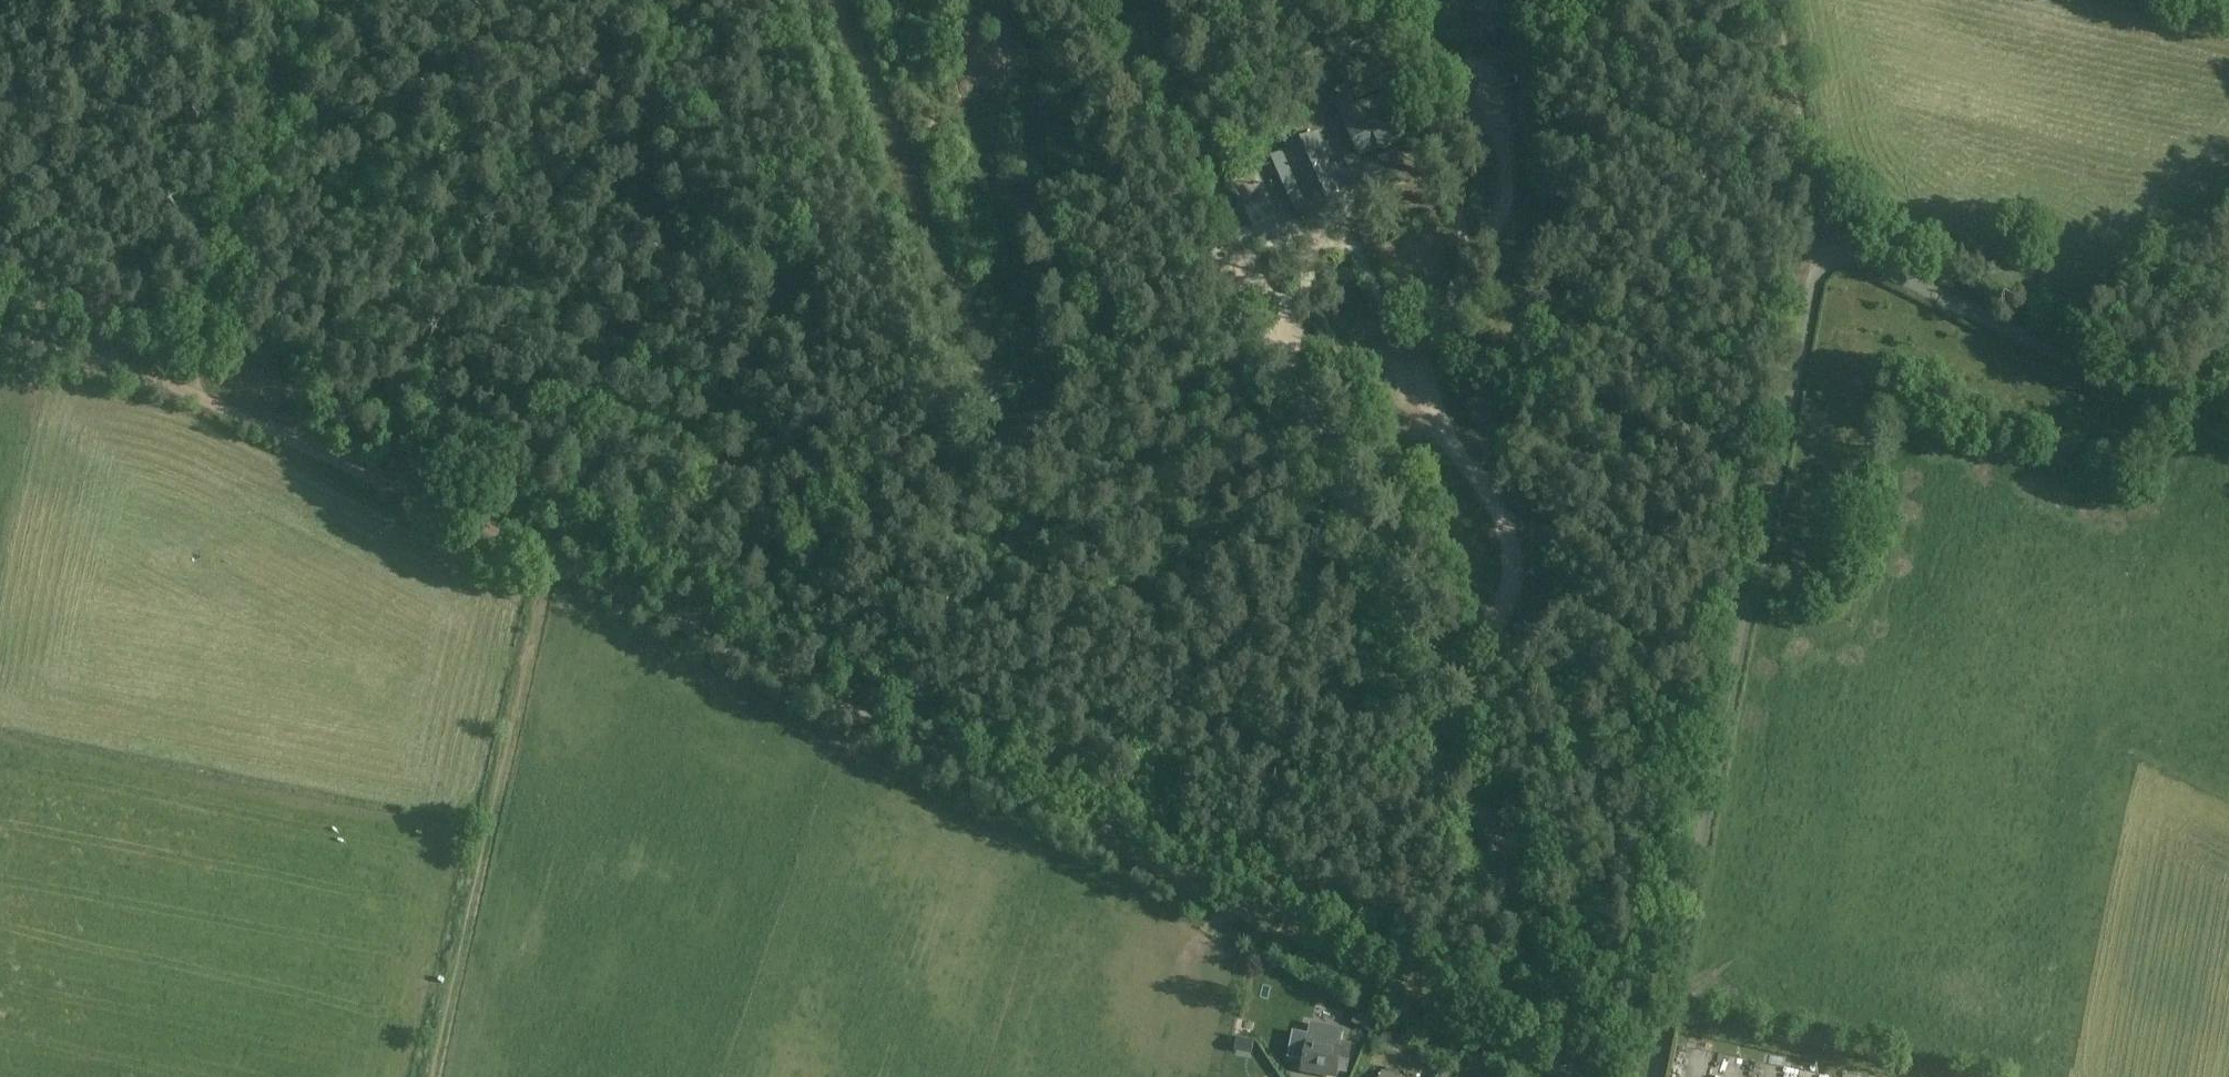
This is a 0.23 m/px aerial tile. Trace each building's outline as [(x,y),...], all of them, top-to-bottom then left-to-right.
[(1410,101),(1402,82),(1354,104),(1347,91),(1332,98),(1360,159),(1424,130),(1410,101)] [(1285,154),(1294,175),(1330,161),(1321,139),(1285,154)] [(1337,177),(1330,161),(1294,175),(1306,203),(1296,207),(1302,221),(1312,217),(1315,224),(1343,212),(1391,192),(1377,160),(1337,177)] [(980,400),(997,396),(994,385),(977,389),(980,400)] [(1299,1073),(1320,1076),(1333,1076),(1336,1059),(1344,1060),(1346,1048),(1336,1046),(1338,1033),(1308,1027),(1299,1073)] [(1456,1076),(1458,1072),(1442,1065),(1441,1069),(1437,1076),(1456,1076)]
